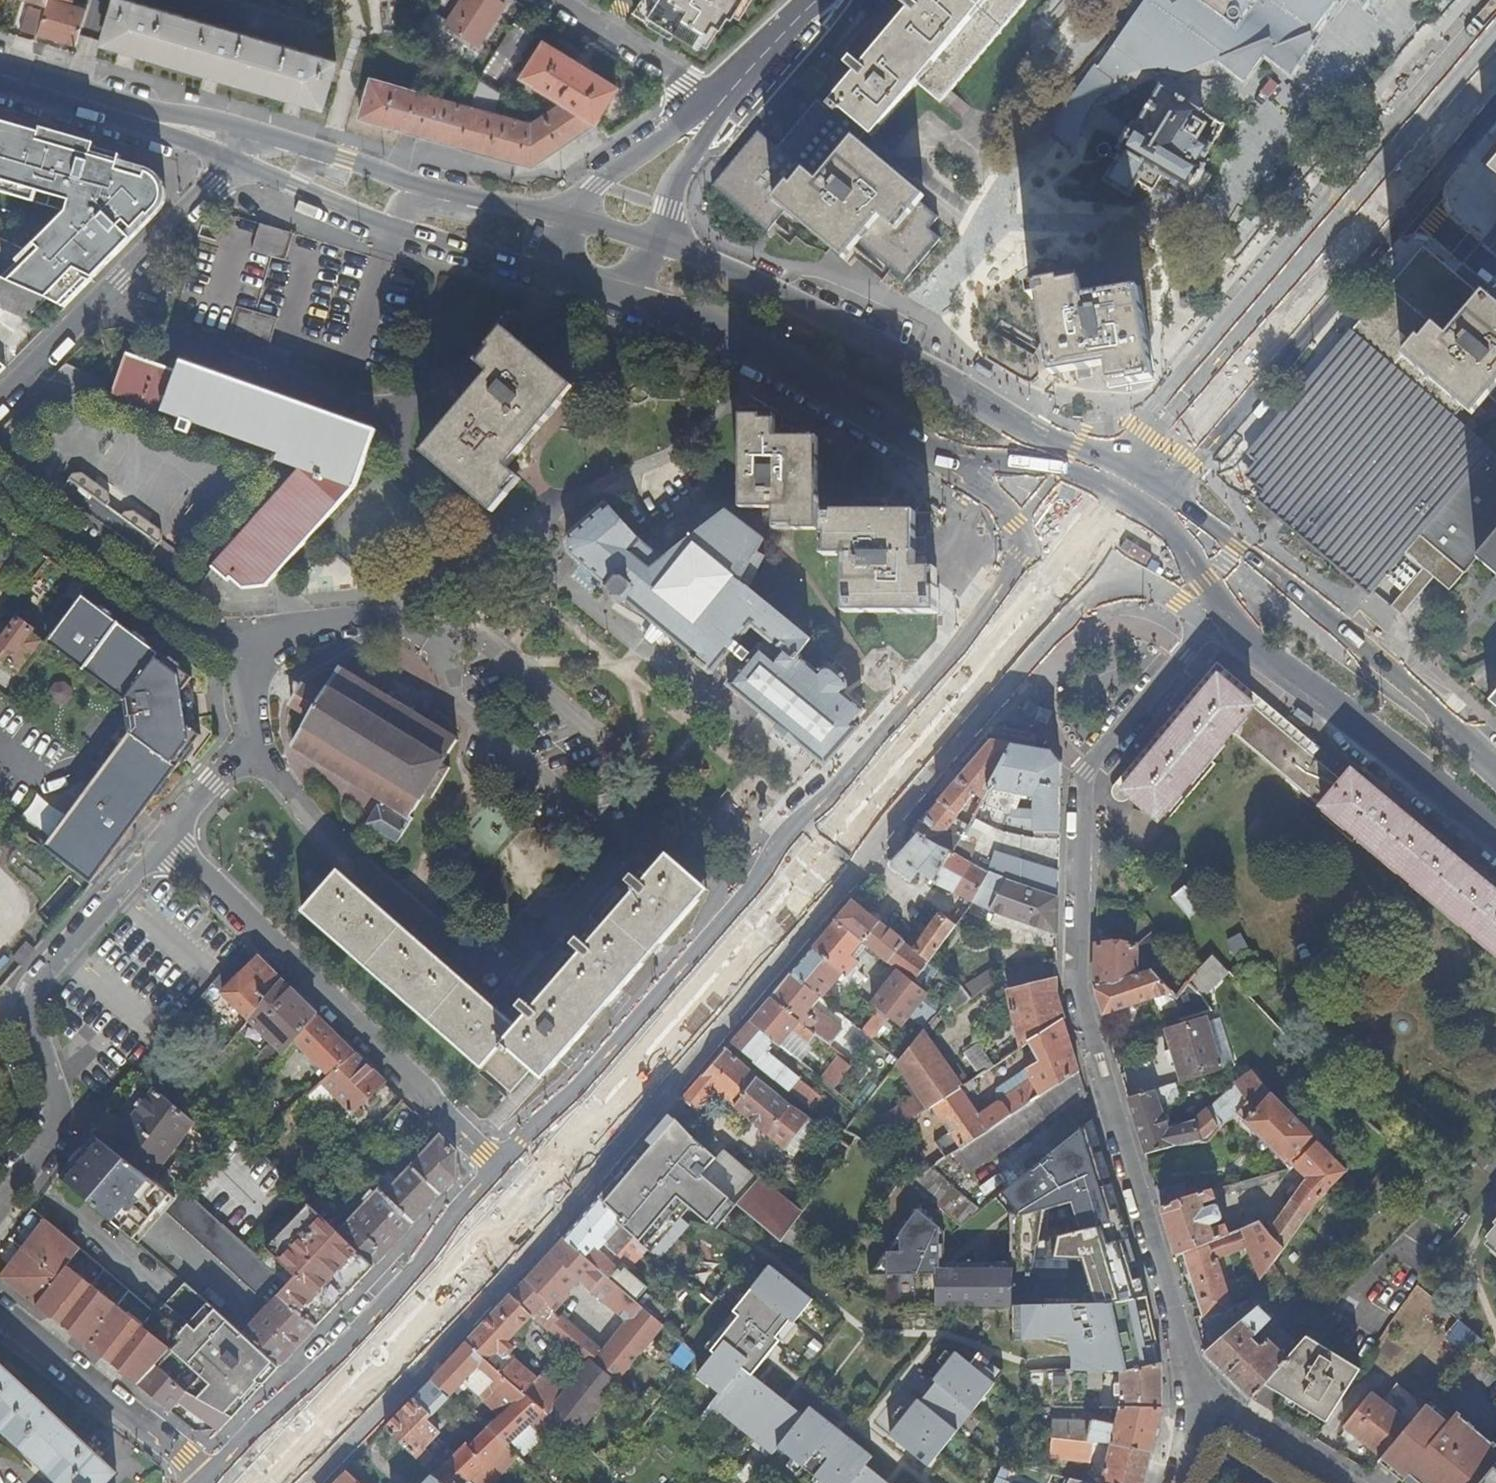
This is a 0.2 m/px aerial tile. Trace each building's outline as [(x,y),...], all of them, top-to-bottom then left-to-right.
[(38,31),(76,45),(86,11),(65,3),(66,0),(47,0),(46,4),(44,10),(38,31)] [(129,0),(115,0),(103,42),(322,105),(335,59),(129,0)] [(431,10),(415,36),(441,53),(454,33),(478,47),(504,4),(497,0),(463,0),(450,22),(431,10)] [(635,11),(648,19),(651,13),(666,23),(675,10),(683,15),(675,28),(701,44),(716,22),(722,25),(730,14),(734,16),(744,0),(641,0),(635,11)] [(798,84),(818,98),(836,113),(841,108),(875,137),(887,125),(885,124),(919,83),(942,102),(1028,0),(904,0),(900,5),(908,12),(866,61),(858,54),(847,68),(826,51),(824,54),(798,84)] [(1146,14),(1155,18),(1160,11),(1177,22),(1204,12),(1206,10),(1194,0),(1166,0),(1165,1),(1163,0),(1156,0),(1146,14)] [(1260,45),(1269,41),(1278,48),(1312,34),(1311,31),(1326,12),(1324,10),(1332,0),(1194,0),(1206,10),(1227,25),(1260,45)] [(29,5),(22,30),(37,35),(38,31),(44,10),(29,5)] [(675,10),(666,23),(675,28),(683,15),(675,10)] [(1221,60),(1260,45),(1227,25),(1206,10),(1204,12),(1177,22),(1160,11),(1155,18),(1146,14),(1120,51),(1125,56),(1179,35),(1190,60),(1216,50),(1221,60)] [(513,23),(480,77),(493,86),(527,33),(513,23)] [(532,124),(527,122),(515,161),(531,165),(595,121),(597,117),(596,117),(616,87),(544,42),(522,76),(547,91),(549,88),(561,96),(564,102),(532,124)] [(500,92),(478,77),(475,89),(458,145),(515,161),(527,122),(494,113),(500,92)] [(400,128),(423,94),(370,79),(359,117),(400,128)] [(458,145),(475,89),(463,86),(459,103),(423,94),(400,128),(458,145)] [(1203,110),(1161,86),(1138,124),(1135,123),(1131,129),(1127,127),(1119,140),(1123,142),(1119,149),(1122,151),(1105,180),(1130,195),(1139,181),(1153,190),(1162,175),(1189,191),(1205,165),(1202,164),(1213,145),(1199,138),(1204,128),(1206,126),(1204,122),(1203,121),(1198,119),(1203,110)] [(777,147),(759,131),(712,186),(767,232),(786,211),(787,212),(848,146),(922,205),(874,255),(896,273),(908,283),(943,241),(932,231),(942,220),(940,218),(924,203),(927,199),(917,190),(864,146),(866,143),(865,141),(870,137),(872,140),(874,138),(875,137),(841,108),(836,113),(818,98),(817,100),(777,147)] [(66,308),(161,211),(161,210),(164,198),(164,191),(162,185),(159,179),(153,173),(146,170),(141,168),(139,172),(117,165),(119,156),(104,152),(102,159),(76,151),(78,144),(44,134),(0,121),(0,191),(47,204),(50,194),(69,200),(66,210),(33,243),(35,245),(2,279),(48,300),(66,308)] [(102,159),(104,152),(95,149),(78,144),(76,151),(102,159)] [(787,212),(777,224),(847,283),(874,255),(922,205),(848,146),(787,212)] [(226,230),(238,217),(229,214),(217,227),(226,230)] [(289,246),(293,233),(259,223),(256,235),(251,251),(285,261),(289,246)] [(1482,293),(1475,301),(1430,267),(1417,269),(1361,338),(1456,419),(1465,409),(1472,415),(1495,389),(1495,304),(1482,293)] [(1062,285),(1081,282),(1080,277),(1061,279),(1062,285)] [(48,300),(2,279),(0,278),(0,309),(2,307),(29,320),(48,300)] [(1108,389),(1153,382),(1149,349),(1139,289),(1113,293),(1083,297),(1081,282),(1062,285),(1061,279),(1037,282),(1037,286),(1031,287),(1033,298),(1039,297),(1047,347),(1051,375),(1105,368),(1108,389)] [(255,341),(269,345),(273,333),(278,316),(237,306),(232,321),(229,334),(255,341)] [(219,331),(201,325),(201,327),(202,330),(218,334),(219,331)] [(1361,338),(1352,331),(1291,406),(1251,455),(1259,462),(1251,472),(1270,489),(1276,494),(1285,484),(1306,503),(1291,521),(1375,593),(1406,555),(1423,570),(1393,608),(1403,618),(1435,580),(1450,593),(1478,560),(1495,538),(1495,453),(1456,419),(1361,338)] [(492,514),(507,496),(504,493),(516,478),(510,472),(577,391),(505,332),(489,351),(493,355),(480,371),(487,376),(421,457),(492,514)] [(269,345),(268,352),(291,357),(292,352),(269,345)] [(476,367),(480,371),(493,355),(489,351),(476,367)] [(356,485),(375,431),(351,422),(243,384),(181,362),(178,372),(128,355),(114,393),(202,425),(281,453),(278,461),(300,469),(212,567),(227,581),(230,578),(243,589),(266,587),(356,485)] [(792,533),(818,532),(816,463),(815,438),(774,438),(773,424),(758,424),(757,419),(737,418),(738,510),(772,510),(772,528),(792,527),(792,533)] [(126,541),(149,558),(163,538),(162,530),(134,510),(126,511),(122,516),(108,507),(111,501),(110,492),(83,471),(76,472),(60,493),(126,541)] [(504,493),(507,496),(520,481),(516,478),(504,493)] [(1276,494),(1270,489),(1264,497),(1291,521),(1306,503),(1285,484),(1276,494)] [(729,686),(827,767),(860,729),(854,724),(865,711),(845,694),(846,692),(846,689),(846,685),(844,680),(842,679),(843,676),(832,670),(827,671),(823,672),(820,674),(800,658),(811,643),(790,624),(748,588),(765,555),(758,552),(764,541),(725,512),(697,534),(672,554),(664,544),(659,540),(653,530),(651,531),(646,522),(627,491),(607,503),(574,532),(570,536),(568,539),(567,542),(568,547),(569,551),(572,556),(606,583),(605,587),(624,603),(628,602),(691,654),(692,658),(710,673),(713,673),(753,625),(774,643),(774,644),(786,654),(779,663),(760,647),(729,686)] [(937,614),(938,590),(931,590),(932,570),(917,570),(916,508),(823,508),(823,536),(828,536),(829,557),(845,557),(844,613),(937,614)] [(1478,560),(1495,574),(1495,538),(1478,560)] [(82,670),(117,622),(113,619),(81,596),(44,643),(82,670)] [(44,643),(31,632),(32,630),(17,619),(9,630),(4,626),(0,632),(0,639),(1,640),(0,642),(0,661),(20,675),(44,643)] [(115,695),(150,646),(147,644),(117,622),(82,670),(115,695)] [(191,677),(150,646),(115,695),(123,701),(127,732),(99,770),(43,847),(92,885),(134,838),(135,830),(133,826),(199,734),(186,725),(185,724),(182,690),(191,677)] [(322,698),(310,717),(293,746),(385,802),(381,808),(379,806),(368,824),(392,838),(408,816),(409,816),(411,815),(424,792),(431,797),(451,766),(444,761),(457,739),(412,713),(406,709),(390,699),(385,696),(339,669),(322,698)] [(1298,744),(1218,677),(1123,791),(1158,820),(1232,732),(1276,769),(1298,744)] [(301,684),(289,705),(310,717),(322,698),(301,684)] [(193,689),(182,690),(185,724),(196,722),(193,689)] [(1488,699),(1495,706),(1495,690),(1488,699)] [(985,801),(1014,745),(993,741),(970,768),(943,799),(940,803),(960,816),(963,811),(975,818),(979,812),(967,805),(976,792),(985,801)] [(1298,744),(1276,769),(1298,787),(1320,762),(1298,744)] [(975,818),(987,825),(1003,832),(1026,836),(1041,839),(1060,841),(1063,777),(1063,764),(1054,752),(1034,749),(1014,745),(985,801),(979,812),(975,818)] [(1351,771),(1343,781),(1320,762),(1298,787),(1403,875),(1495,953),(1495,892),(1412,822),(1351,771)] [(960,816),(940,803),(915,831),(914,832),(917,834),(953,854),(964,836),(965,836),(970,827),(956,820),(960,816)] [(408,816),(392,838),(393,838),(399,842),(414,816),(411,815),(409,816),(408,816)] [(1019,922),(1057,935),(1059,885),(1060,841),(1041,839),(1026,836),(1003,832),(987,825),(975,818),(970,827),(965,836),(964,836),(953,854),(970,863),(990,873),(973,903),(980,907),(992,913),(1019,922)] [(937,884),(953,854),(917,834),(892,865),(892,869),(913,883),(922,872),(933,881),(937,884)] [(51,872),(19,848),(9,862),(40,886),(51,872)] [(955,894),(970,863),(953,854),(937,884),(955,894)] [(510,1093),(532,1068),(535,1070),(698,883),(666,855),(647,877),(640,871),(635,877),(632,874),(624,884),(634,892),(592,941),(584,935),(579,941),(577,938),(570,947),(579,956),(538,1003),(531,996),(526,1002),(523,1000),(516,1008),(526,1016),(517,1026),(338,870),(302,911),(510,1093)] [(955,894),(973,903),(990,873),(970,863),(955,894)] [(1201,907),(1185,887),(1173,897),(1189,917),(1201,907)] [(879,922),(853,902),(837,921),(863,942),(879,922)] [(962,918),(966,913),(960,909),(957,914),(962,918)] [(915,950),(929,962),(960,921),(953,916),(950,920),(941,913),(915,950)] [(863,942),(837,921),(814,949),(843,972),(842,973),(847,976),(853,969),(859,962),(852,957),(863,943),(863,942)] [(863,943),(888,962),(905,942),(879,922),(863,942),(863,943)] [(928,964),(929,962),(915,950),(905,942),(888,962),(899,971),(915,983),(928,964)] [(1137,945),(1097,944),(1096,989),(1136,974),(1137,945)] [(18,969),(32,953),(23,945),(8,961),(18,969)] [(249,1021),(281,981),(245,946),(213,984),(249,1021)] [(843,972),(814,949),(798,967),(792,974),(820,997),(822,998),(834,983),(838,986),(842,982),(838,978),(842,973),(843,972)] [(1229,973),(1212,954),(1195,974),(1188,982),(1202,997),(1229,973)] [(1136,974),(1096,989),(1103,1015),(1163,993),(1166,999),(1173,997),(1176,995),(1150,968),(1136,974)] [(847,976),(842,973),(838,978),(842,982),(854,992),(865,978),(853,969),(847,976)] [(899,971),(873,1006),(880,1011),(889,1018),(907,1031),(933,997),(915,983),(899,971)] [(820,997),(792,974),(770,999),(814,1035),(821,1040),(828,1031),(807,1014),(820,997)] [(294,1042),(316,1015),(281,981),(249,1021),(284,1055),(294,1042)] [(1030,1044),(1064,1021),(1056,994),(1056,981),(1009,992),(1023,1048),(1030,1044)] [(1202,997),(1188,982),(1176,995),(1173,997),(1178,1006),(1183,1014),(1202,997)] [(967,1006),(971,999),(960,985),(947,1002),(964,1016),(969,1009),(967,1006)] [(814,1035),(770,999),(752,1021),(775,1039),(801,1061),(812,1048),(807,1044),(814,1035)] [(880,1011),(864,1032),(873,1039),(889,1018),(880,1011)] [(330,1077),(355,1054),(316,1015),(294,1042),(330,1077)] [(1167,1030),(1182,1080),(1220,1068),(1205,1018),(1167,1030)] [(775,1039),(752,1021),(733,1042),(768,1071),(790,1090),(794,1085),(791,1082),(795,1077),(795,1076),(768,1054),(773,1048),(770,1045),(775,1039)] [(1024,1107),(1079,1070),(1077,1063),(1071,1047),(1064,1021),(1030,1044),(1039,1063),(1024,1072),(997,1089),(994,1105),(990,1108),(980,1094),(983,1091),(984,1087),(978,1078),(961,1089),(932,1107),(941,1122),(950,1135),(925,1151),(934,1166),(952,1154),(1024,1107)] [(931,1108),(932,1107),(961,1089),(922,1033),(900,1062),(899,1062),(922,1095),(931,1108)] [(757,1077),(727,1050),(684,1100),(697,1112),(714,1088),(723,1096),(735,1107),(757,1077)] [(986,1072),(999,1064),(991,1053),(979,1061),(986,1072)] [(353,1113),(386,1084),(355,1054),(330,1077),(323,1083),(329,1090),(353,1113)] [(852,1067),(839,1056),(822,1079),(830,1086),(835,1090),(852,1067)] [(1087,1097),(1079,1070),(1024,1107),(952,1154),(967,1176),(1087,1097)] [(1253,1073),(1236,1086),(1247,1104),(1250,1102),(1256,1109),(1271,1095),(1253,1073)] [(779,1096),(757,1077),(735,1107),(747,1117),(795,1157),(819,1124),(789,1103),(779,1096)] [(794,1085),(790,1090),(812,1110),(821,1098),(795,1077),(791,1082),(794,1085)] [(306,1099),(312,1106),(329,1090),(323,1083),(306,1099)] [(1157,1091),(1128,1099),(1145,1154),(1206,1143),(1223,1124),(1237,1115),(1239,1114),(1237,1113),(1247,1104),(1236,1086),(1197,1121),(1169,1129),(1164,1111),(1166,1107),(1166,1104),(1181,1099),(1176,1084),(1157,1091)] [(171,1194),(178,1185),(189,1171),(181,1164),(176,1159),(167,1170),(160,1164),(193,1122),(176,1109),(153,1090),(109,1148),(171,1194)] [(892,1134),(912,1121),(931,1108),(922,1095),(883,1120),(892,1134)] [(1239,1114),(1237,1115),(1289,1168),(1295,1163),(1317,1141),(1292,1115),(1296,1111),(1291,1107),(1287,1110),(1277,1100),(1276,1100),(1271,1095),(1256,1109),(1250,1102),(1247,1104),(1237,1113),(1239,1114)] [(922,1135),(941,1122),(932,1107),(931,1108),(912,1121),(922,1135)] [(674,1117),(599,1199),(619,1219),(617,1222),(618,1223),(633,1237),(639,1242),(680,1197),(711,1224),(733,1199),(705,1175),(719,1159),(674,1117)] [(1017,1262),(1012,1269),(1011,1304),(1017,1304),(1033,1303),(1039,1240),(1045,1209),(1075,1202),(1078,1217),(1098,1216),(1092,1198),(1088,1199),(1077,1165),(1100,1141),(1093,1118),(1001,1194),(1016,1212),(1017,1262)] [(206,1133),(181,1164),(189,1171),(215,1140),(206,1133)] [(96,1139),(92,1136),(80,1149),(85,1152),(96,1139)] [(385,1196),(414,1224),(456,1178),(456,1153),(440,1137),(385,1196)] [(253,1291),(272,1271),(258,1258),(178,1185),(171,1194),(109,1148),(96,1139),(85,1152),(89,1156),(78,1168),(74,1164),(63,1178),(138,1241),(164,1211),(253,1291)] [(1113,1241),(1130,1236),(1113,1181),(1100,1141),(1077,1165),(1088,1199),(1092,1198),(1098,1216),(1078,1217),(1081,1230),(1085,1230),(1102,1228),(1107,1242),(1113,1241)] [(1317,1141),(1295,1163),(1308,1177),(1299,1188),(1268,1232),(1283,1249),(1319,1198),(1346,1171),(1317,1141)] [(71,1160),(70,1161),(74,1164),(78,1168),(89,1156),(85,1152),(80,1149),(71,1160)] [(722,1154),(719,1159),(705,1175),(733,1199),(782,1241),(802,1214),(759,1180),(757,1182),(724,1155),(722,1154)] [(59,1174),(63,1178),(74,1164),(70,1161),(59,1174)] [(959,1226),(980,1209),(932,1168),(910,1183),(933,1204),(959,1226)] [(1278,1179),(1275,1172),(1239,1183),(1242,1190),(1278,1179)] [(1182,1185),(1157,1194),(1161,1208),(1187,1198),(1182,1185)] [(1187,1198),(1161,1208),(1176,1256),(1185,1252),(1229,1235),(1224,1225),(1212,1230),(1210,1225),(1221,1221),(1222,1217),(1218,1207),(1213,1206),(1205,1209),(1202,1203),(1215,1198),(1212,1190),(1187,1198)] [(338,1235),(373,1268),(414,1224),(385,1196),(379,1191),(338,1235)] [(619,1219),(599,1199),(564,1239),(616,1284),(619,1279),(614,1274),(618,1269),(600,1250),(606,1244),(617,1255),(633,1237),(618,1223),(617,1222),(619,1219)] [(279,1297),(317,1328),(373,1268),(338,1235),(308,1206),(258,1258),(272,1271),(288,1287),(279,1297)] [(932,1269),(943,1269),(944,1232),(918,1210),(869,1275),(932,1274),(932,1269)] [(123,1374),(139,1386),(155,1367),(170,1350),(65,1268),(80,1249),(45,1220),(0,1278),(50,1317),(51,1315),(73,1332),(72,1334),(101,1357),(102,1355),(124,1372),(123,1374)] [(1229,1235),(1185,1252),(1215,1347),(1237,1328),(1231,1308),(1216,1259),(1248,1247),(1262,1279),(1263,1277),(1273,1263),(1283,1249),(1268,1232),(1259,1223),(1229,1235)] [(1115,1248),(1113,1241),(1107,1242),(1102,1228),(1085,1230),(1090,1246),(1107,1243),(1108,1250),(1115,1248)] [(1108,1302),(1147,1296),(1141,1274),(1058,1288),(1061,1235),(1039,1240),(1033,1303),(1083,1301),(1108,1301),(1108,1302)] [(1491,1235),(1487,1239),(1489,1241),(1495,1247),(1495,1239),(1491,1235)] [(639,1242),(633,1237),(617,1255),(624,1262),(641,1244),(639,1242)] [(616,1284),(564,1239),(525,1281),(544,1301),(544,1303),(553,1313),(569,1295),(568,1294),(579,1282),(627,1322),(608,1347),(598,1351),(566,1322),(558,1318),(550,1329),(566,1342),(617,1382),(618,1383),(663,1325),(648,1312),(624,1291),(616,1284)] [(1489,1241),(1484,1247),(1495,1257),(1495,1247),(1489,1241)] [(600,1250),(618,1269),(624,1262),(617,1255),(606,1244),(600,1250)] [(1273,1263),(1263,1277),(1270,1291),(1271,1294),(1284,1287),(1273,1263)] [(981,1304),(1011,1304),(1012,1269),(943,1269),(932,1269),(932,1274),(931,1287),(937,1287),(937,1305),(951,1304),(959,1304),(981,1304)] [(768,1270),(732,1316),(740,1323),(714,1358),(719,1361),(702,1383),(723,1400),(718,1406),(777,1452),(783,1446),(831,1482),(888,1482),(868,1467),(874,1459),(810,1410),(804,1417),(752,1379),(811,1302),(768,1270)] [(209,1302),(280,1367),(317,1328),(279,1297),(262,1314),(223,1280),(206,1299),(209,1302)] [(180,1334),(209,1302),(206,1299),(185,1281),(156,1314),(177,1332),(180,1334)] [(544,1301),(525,1281),(513,1294),(511,1294),(494,1312),(467,1343),(544,1411),(575,1437),(617,1382),(566,1342),(559,1351),(573,1370),(578,1375),(561,1398),(510,1353),(518,1344),(512,1338),(531,1318),(535,1321),(548,1331),(550,1329),(558,1318),(553,1313),(544,1303),(544,1301)] [(630,1284),(624,1291),(648,1312),(653,1306),(630,1284)] [(1252,1305),(1257,1310),(1260,1307),(1273,1296),(1271,1294),(1270,1291),(1252,1305)] [(1033,1303),(1017,1304),(1017,1340),(1055,1339),(1055,1333),(1069,1333),(1074,1356),(1074,1373),(1088,1373),(1113,1373),(1122,1373),(1159,1365),(1154,1344),(1157,1344),(1147,1296),(1108,1302),(1108,1301),(1083,1301),(1033,1303)] [(209,1405),(232,1418),(280,1367),(209,1302),(180,1334),(177,1332),(172,1339),(176,1342),(170,1350),(155,1367),(182,1390),(191,1396),(209,1405)] [(1231,1308),(1237,1328),(1257,1310),(1252,1305),(1250,1302),(1231,1308)] [(1215,1347),(1206,1354),(1252,1399),(1266,1383),(1287,1358),(1267,1338),(1263,1342),(1260,1338),(1255,1343),(1251,1339),(1271,1318),(1260,1307),(1257,1310),(1237,1328),(1215,1347)] [(1448,1333),(1472,1354),(1481,1344),(1457,1323),(1448,1333)] [(1287,1358),(1266,1383),(1327,1421),(1361,1369),(1308,1336),(1287,1358)] [(544,1411),(467,1343),(432,1381),(449,1396),(459,1386),(464,1389),(468,1385),(502,1415),(485,1431),(486,1431),(490,1428),(507,1446),(544,1411)] [(956,1353),(891,1436),(930,1466),(1003,1372),(978,1352),(969,1364),(956,1353)] [(1122,1408),(1162,1408),(1162,1364),(1159,1365),(1122,1373),(1122,1385),(1117,1385),(1117,1395),(1122,1394),(1122,1408)] [(118,1475),(0,1366),(0,1428),(40,1465),(43,1462),(51,1469),(49,1472),(60,1482),(110,1482),(118,1475)] [(170,1411),(175,1415),(182,1407),(191,1396),(182,1390),(155,1367),(139,1386),(142,1388),(169,1411),(170,1411)] [(1113,1380),(1113,1373),(1088,1373),(1088,1389),(1108,1389),(1108,1379),(1113,1380)] [(1045,1376),(1031,1376),(1030,1388),(1045,1388),(1045,1376)] [(1069,1376),(1056,1376),(1056,1388),(1070,1389),(1069,1376)] [(425,1387),(386,1428),(387,1428),(435,1475),(436,1476),(448,1463),(469,1482),(470,1482),(492,1482),(504,1471),(492,1460),(507,1446),(490,1428),(486,1431),(485,1431),(468,1447),(466,1445),(455,1456),(443,1444),(448,1439),(428,1419),(443,1404),(425,1387)] [(1409,1423),(1372,1393),(1346,1425),(1384,1455),(1409,1423)] [(182,1407),(201,1417),(209,1405),(191,1396),(182,1407)] [(1385,1458),(1408,1477),(1411,1475),(1421,1482),(1479,1482),(1494,1466),(1495,1463),(1495,1450),(1494,1449),(1495,1446),(1495,1445),(1457,1412),(1449,1421),(1430,1404),(1385,1458)] [(201,1417),(222,1429),(232,1418),(209,1405),(201,1417)] [(1115,1444),(1152,1452),(1161,1415),(1162,1408),(1122,1408),(1120,1408),(1116,1425),(1112,1443),(1115,1444)] [(1109,1443),(1112,1443),(1116,1425),(1089,1420),(1052,1419),(1051,1438),(1053,1438),(1075,1440),(1093,1442),(1109,1443)] [(1052,1451),(1074,1453),(1075,1440),(1053,1438),(1052,1451)] [(1090,1458),(1093,1442),(1075,1440),(1074,1453),(1074,1457),(1090,1458)] [(1152,1452),(1115,1444),(1112,1443),(1108,1461),(1103,1482),(1145,1482),(1152,1452)] [(518,1456),(507,1446),(492,1460),(504,1471),(518,1456)] [(435,1475),(427,1482),(468,1482),(469,1482),(448,1463),(436,1476),(435,1475)] [(758,1471),(748,1463),(740,1472),(734,1479),(738,1482),(746,1482),(758,1471)] [(1495,1476),(1495,1468),(1494,1466),(1479,1482),(1490,1482),(1495,1476)] [(338,1482),(360,1482),(348,1472),(338,1482)]
